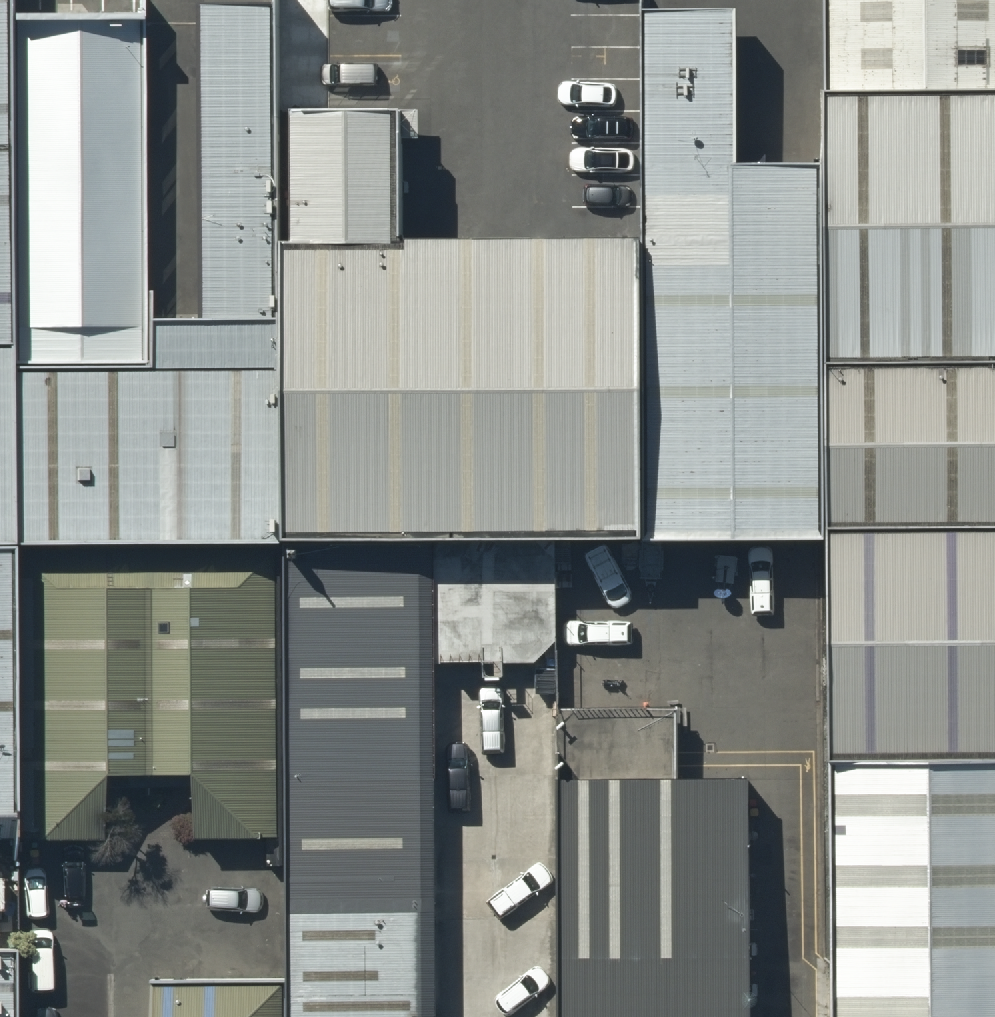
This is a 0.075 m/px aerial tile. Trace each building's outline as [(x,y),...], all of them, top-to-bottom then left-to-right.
[(141,297),(138,0),(0,0),(0,299),(141,297)] [(242,295),(241,183),(238,55),(238,0),(138,0),(141,297),(242,295)] [(619,477),(823,546),(823,377),(778,113),(692,114),(690,0),(613,0),(615,177),(619,477)] [(822,109),(994,106),(994,0),(821,0),(822,109)] [(238,55),(241,183),(360,181),(358,53),(238,55)] [(823,377),(994,374),(994,106),(822,109),(823,377)] [(242,295),(243,482),(268,481),(403,479),(619,477),(615,177),(360,181),(241,183),(242,295)] [(0,299),(0,485),(243,482),(242,295),(141,297),(0,299)] [(823,546),(994,543),(994,374),(823,377),(823,546)] [(403,479),(268,481),(274,1016),(410,1016),(403,479)] [(268,481),(243,482),(0,485),(0,631),(2,805),(270,801),(268,481)] [(823,546),(821,668),(826,775),(994,774),(994,543),(823,546)] [(410,1016),(543,1016),(537,626),(405,628),(410,1016)] [(552,725),(556,1016),(727,1016),(723,722),(552,725)] [(826,775),(827,1016),(994,1016),(994,774),(826,775)] [(272,956),(122,958),(123,1016),(273,1016),(272,956)]
